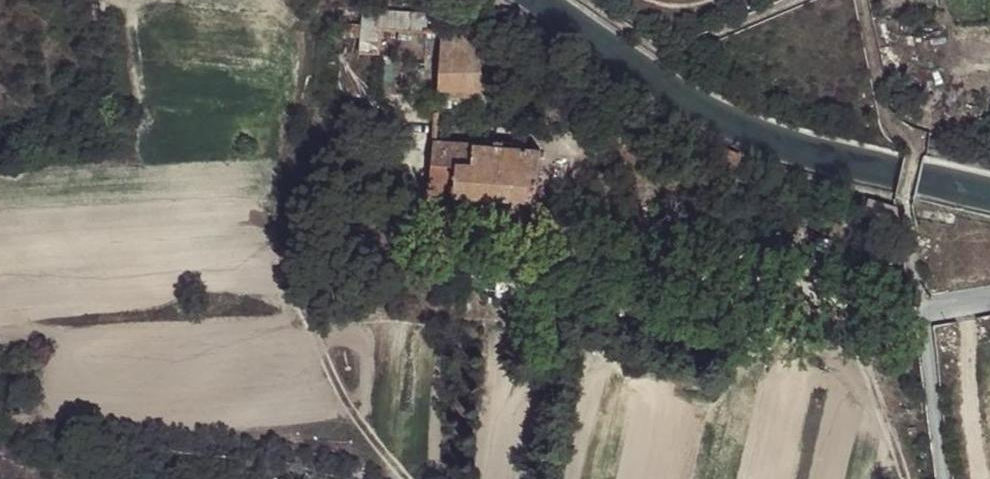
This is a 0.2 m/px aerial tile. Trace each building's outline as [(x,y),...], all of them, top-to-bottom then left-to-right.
[(424,31),(424,14),(342,9),(341,38),(359,39),(358,55),(376,56),(379,30),(424,31)] [(435,98),(493,100),(490,88),(483,90),(468,30),(454,30),(454,27),(438,27),(435,98)] [(490,88),(493,100),(494,108),(506,105),(500,85),(490,88)] [(986,115),(981,134),(989,136),(989,116),(986,115)] [(427,195),(456,197),(502,199),(535,200),(538,149),(432,143),(427,195)] [(502,199),(456,197),(454,213),(501,216),(502,199)] [(943,214),(940,221),(960,227),(962,218),(943,214)] [(563,326),(565,314),(546,313),(545,324),(563,326)]
